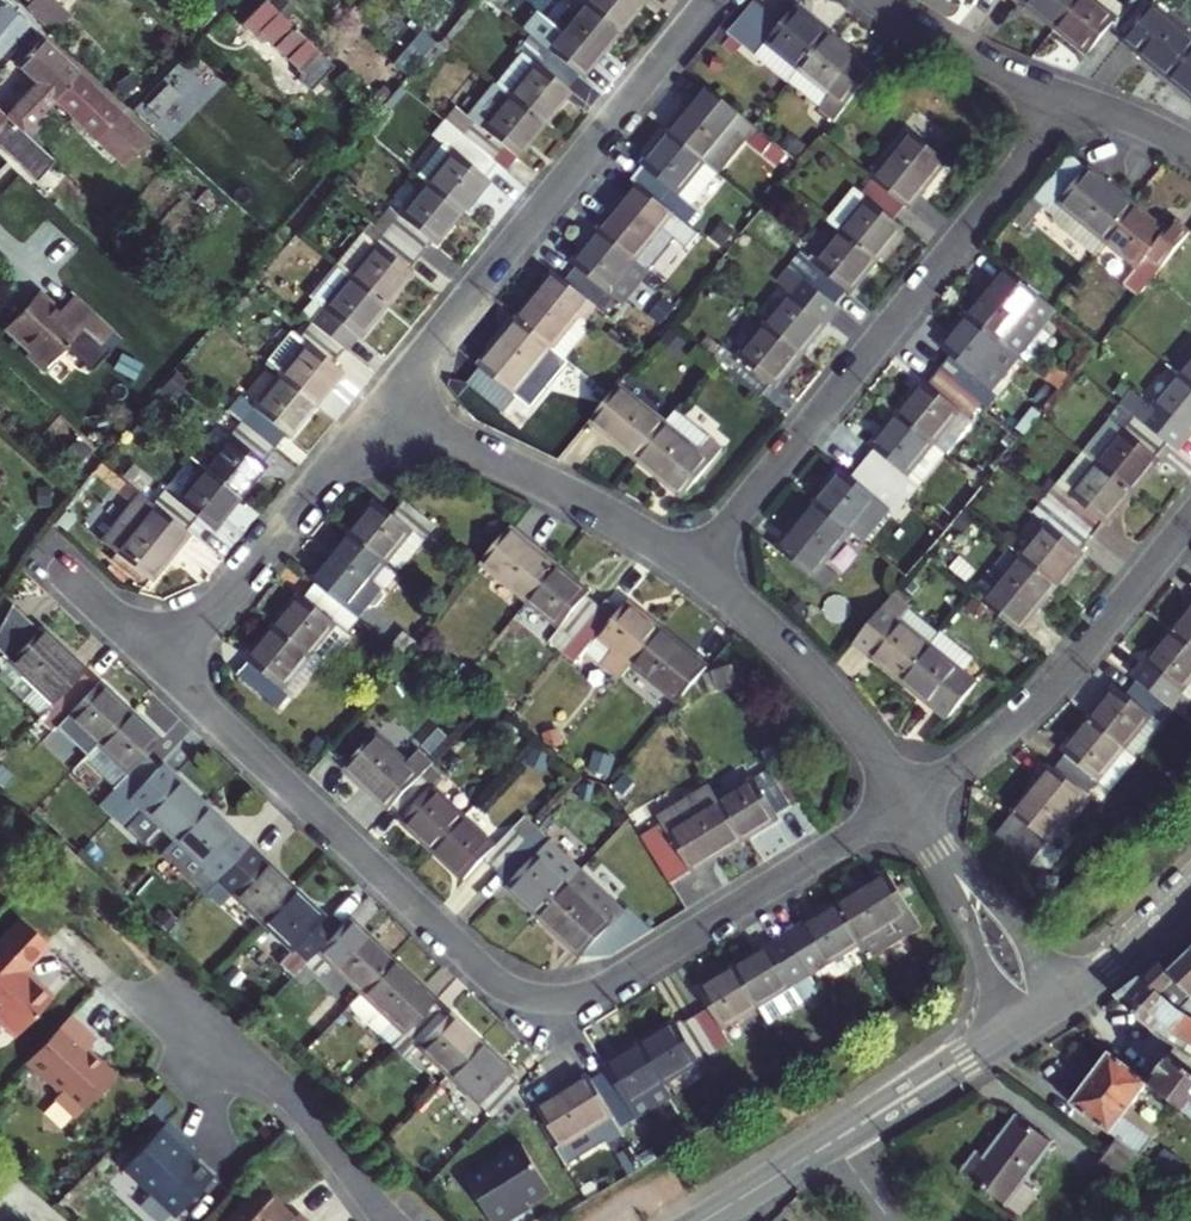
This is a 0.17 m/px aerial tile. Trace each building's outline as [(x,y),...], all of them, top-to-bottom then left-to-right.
[(15,5),(10,0),(0,0),(0,50),(22,29),(7,13),(15,5)] [(607,42),(630,14),(623,8),(630,0),(586,0),(574,15),(607,42)] [(960,22),(978,0),(932,0),(960,22)] [(997,10),(1005,0),(985,0),(997,10)] [(1070,12),(1080,0),(1005,0),(997,10),(1041,48),(1070,12)] [(1117,20),(1091,0),(1080,0),(1070,12),(1102,38),(1117,20)] [(1115,15),(1125,3),(1122,0),(1097,0),(1115,15)] [(36,4),(25,14),(44,32),(54,41),(64,30),(36,4)] [(261,12),(239,35),(254,51),(258,47),(296,82),(315,62),(261,12)] [(758,54),(789,78),(819,43),(787,17),(775,33),(750,12),(711,35),(749,66),(758,54)] [(1070,12),(1041,48),(1073,74),(1094,50),(1108,62),(1136,29),(1120,16),(1117,20),(1102,38),(1070,12)] [(534,63),(566,90),(607,42),(574,15),(534,63)] [(1154,100),(1184,66),(1136,29),(1108,62),(1154,100)] [(19,131),(45,104),(72,76),(35,41),(8,69),(26,86),(1,114),(13,125),(19,131)] [(819,43),(789,78),(825,106),(815,119),(812,123),(826,133),(866,86),(867,85),(847,69),(849,66),(819,43)] [(496,108),(529,135),(566,90),(534,63),(496,108)] [(1184,66),(1154,100),(1185,126),(1190,120),(1190,72),(1184,66)] [(72,76),(45,104),(114,168),(140,140),(72,76)] [(825,106),(789,78),(779,91),(815,119),(825,106)] [(741,136),(696,99),(657,146),(691,174),(717,144),(731,156),(745,139),(741,136)] [(484,176),(490,181),(529,135),(496,108),(468,142),(458,134),(448,146),(484,176)] [(1,114),(0,113),(0,137),(13,125),(1,114)] [(446,222),(484,176),(448,146),(410,193),(446,222)] [(628,196),(662,224),(672,211),(666,205),(691,174),(657,146),(630,178),(637,184),(628,196)] [(891,221),(894,224),(931,175),(896,148),(859,195),(891,221)] [(1066,196),(1072,189),(1054,175),(1044,179),(1022,205),(1044,223),(1066,196)] [(1081,272),(1090,261),(1118,228),(1072,188),(1072,189),(1066,196),(1044,223),(1034,235),(1057,253),(1081,272)] [(814,233),(826,243),(861,272),(887,240),(880,235),(891,221),(859,195),(853,191),(833,216),(829,213),(814,233)] [(420,252),(446,222),(410,193),(372,238),(407,266),(419,251),(420,252)] [(628,196),(625,194),(586,242),(621,272),(650,238),(676,259),(687,244),(662,224),(628,196)] [(1142,292),(1163,267),(1173,255),(1159,243),(1149,255),(1118,228),(1090,261),(1117,284),(1103,302),(1121,316),(1142,292)] [(407,266),(372,238),(335,284),(370,313),(407,266)] [(546,290),(582,319),(621,272),(586,242),(546,290)] [(826,243),(789,288),(820,314),(831,300),(835,303),(861,272),(826,243)] [(370,313),(335,284),(319,271),(293,304),(308,315),(297,330),(331,357),(345,339),(348,341),(370,313)] [(991,287),(978,302),(982,305),(994,289),(991,287)] [(749,336),(784,365),(812,332),(808,329),(820,314),(789,288),(749,336)] [(953,333),(988,362),(1016,332),(1028,341),(1040,327),(1037,325),(994,289),(982,305),(978,302),(953,333)] [(538,355),(551,366),(573,339),(573,330),(582,319),(546,290),(535,304),(528,299),(505,328),(538,355)] [(8,334),(27,350),(21,357),(38,371),(68,338),(79,347),(90,334),(101,344),(110,334),(73,299),(58,315),(40,298),(8,334)] [(469,372),(503,400),(538,355),(505,328),(469,372)] [(320,371),(331,357),(297,330),(285,345),(292,351),(268,380),(306,410),(330,379),(320,371)] [(936,369),(925,383),(957,410),(963,403),(968,407),(999,371),(988,362),(953,333),(928,363),(936,369)] [(749,336),(713,380),(744,405),(757,389),(762,393),(784,365),(749,336)] [(1190,410),(1190,353),(1163,386),(1190,410)] [(280,443),(306,410),(268,380),(229,428),(263,455),(276,439),(280,443)] [(886,424),(921,453),(957,410),(925,383),(913,397),(910,395),(886,424)] [(1155,457),(1166,443),(1173,449),(1190,427),(1190,410),(1163,386),(1136,417),(1117,401),(1105,416),(1155,457)] [(654,433),(608,395),(600,405),(579,429),(627,466),(654,433)] [(1080,475),(1116,504),(1155,457),(1105,416),(1093,431),(1106,443),(1080,475)] [(881,501),(895,512),(908,497),(907,495),(933,463),(921,453),(886,424),(859,457),(863,460),(850,474),(881,501)] [(229,428),(191,474),(227,504),(254,472),(251,470),(263,455),(229,428)] [(684,457),(654,433),(627,466),(658,490),(662,484),(679,498),(706,465),(688,451),(684,457)] [(201,535),(227,504),(191,474),(166,505),(152,494),(141,509),(176,537),(187,524),(201,535)] [(837,541),(850,551),(876,519),(870,515),(881,501),(850,474),(837,490),(828,483),(803,513),(837,541)] [(1116,504),(1080,475),(1056,503),(1041,491),(1028,508),(1079,549),(1116,504)] [(176,537),(141,509),(125,496),(88,543),(137,583),(176,537)] [(1005,566),(1040,595),(1079,549),(1028,508),(1016,523),(1031,534),(1005,566)] [(361,513),(336,543),(373,573),(397,544),(405,551),(416,539),(384,513),(374,524),(361,513)] [(767,556),(817,598),(829,582),(814,571),(837,541),(803,513),(767,556)] [(498,542),(468,579),(511,615),(542,578),(498,542)] [(300,591),(349,630),(360,615),(347,604),(373,573),(336,543),(298,589),(300,591)] [(397,544),(373,573),(386,584),(410,555),(405,551),(397,544)] [(966,613),(1002,641),(1040,595),(1005,566),(966,613)] [(373,573),(347,604),(360,615),(386,584),(373,573)] [(588,617),(542,578),(511,615),(545,644),(533,658),(546,669),(588,617)] [(287,603),(261,633),(264,635),(313,675),(318,678),(354,634),(349,630),(300,591),(289,605),(287,603)] [(854,666),(886,693),(918,656),(929,643),(931,641),(897,615),(881,603),(856,632),(843,648),(858,661),(854,666)] [(1190,671),(1190,603),(1157,643),(1190,671)] [(608,623),(594,610),(588,617),(546,669),(560,681),(573,665),(586,650),(599,661),(587,676),(605,691),(617,677),(647,641),(615,615),(608,623)] [(79,677),(33,635),(30,638),(4,612),(0,619),(0,662),(4,666),(48,709),(79,677)] [(226,680),(268,717),(277,706),(284,711),(313,675),(264,635),(261,633),(232,668),(234,670),(226,680)] [(647,641),(617,677),(664,716),(694,680),(647,641)] [(918,656),(886,693),(913,716),(917,711),(935,726),(962,694),(942,676),(953,662),(929,643),(918,656)] [(1190,671),(1157,643),(1119,688),(1153,715),(1190,671)] [(573,665),(587,676),(599,661),(586,650),(573,665)] [(4,666),(0,670),(0,693),(33,724),(48,709),(4,666)] [(79,677),(48,709),(33,724),(45,735),(59,720),(90,750),(121,717),(79,677)] [(1076,724),(1110,752),(1133,724),(1141,730),(1153,715),(1119,688),(1107,702),(1099,696),(1076,724)] [(113,819),(154,776),(139,762),(153,746),(121,717),(90,750),(121,779),(97,804),(113,819)] [(1041,769),(1073,796),(1110,752),(1076,724),(1053,752),(1055,754),(1041,769)] [(381,734),(338,783),(380,821),(382,819),(422,772),(381,734)] [(1001,813),(1035,840),(1073,796),(1041,769),(1001,813)] [(394,833),(422,858),(451,824),(423,798),(435,785),(422,772),(382,819),(395,831),(394,833)] [(766,772),(754,780),(779,820),(791,812),(766,772)] [(171,785),(168,789),(154,776),(113,819),(126,831),(137,820),(164,846),(199,811),(171,785)] [(754,780),(709,809),(733,850),(780,821),(779,820),(754,780)] [(651,833),(631,845),(651,879),(660,895),(733,850),(709,809),(700,794),(647,827),(651,833)] [(199,811),(164,846),(208,885),(238,854),(225,842),(228,838),(199,811)] [(451,824),(422,858),(455,889),(470,871),(480,881),(518,837),(505,825),(480,851),(451,824)] [(523,921),(563,879),(518,837),(480,881),(523,921)] [(208,885),(253,927),(287,893),(252,861),(249,864),(238,854),(208,885)] [(563,879),(523,921),(554,950),(565,962),(578,950),(608,921),(563,879)] [(877,882),(827,913),(849,950),(858,964),(909,933),(877,882)] [(287,893),(253,927),(297,968),(328,938),(314,925),(317,921),(287,893)] [(849,950),(827,913),(775,947),(798,983),(817,971),(849,950)] [(15,937),(0,953),(0,1048),(9,1057),(47,1017),(19,989),(42,964),(15,937)] [(351,998),(382,966),(354,941),(343,952),(328,938),(297,968),(313,983),(323,971),(351,998)] [(798,983),(775,947),(758,958),(755,954),(724,974),(757,1027),(807,997),(798,983)] [(817,971),(826,984),(858,964),(849,950),(817,971)] [(1170,984),(1160,974),(1143,989),(1161,1006),(1175,993),(1190,1010),(1190,964),(1170,984)] [(335,1014),(379,1056),(425,1010),(427,1008),(382,966),(351,998),(335,1014)] [(724,1045),(717,1033),(742,1017),(753,1036),(760,1032),(757,1027),(724,974),(693,994),(701,1008),(686,1017),(708,1055),(724,1045)] [(1179,1023),(1161,1006),(1143,989),(1118,1008),(1155,1044),(1160,1038),(1169,1048),(1171,1045),(1190,1057),(1190,1030),(1179,1023)] [(425,1010),(379,1056),(395,1070),(412,1054),(438,1079),(470,1047),(440,1019),(438,1022),(425,1010)] [(1190,1030),(1190,1012),(1179,1023),(1190,1030)] [(708,1055),(686,1017),(633,1049),(655,1087),(690,1065),(702,1085),(719,1074),(708,1055)] [(75,1020),(29,1067),(63,1100),(59,1105),(79,1125),(120,1081),(92,1054),(100,1045),(75,1020)] [(470,1047),(438,1079),(481,1120),(510,1089),(495,1076),(498,1073),(470,1047)] [(633,1049),(581,1080),(604,1118),(611,1131),(646,1110),(639,1097),(655,1087),(633,1049)] [(1176,1060),(1170,1069),(1180,1075),(1187,1066),(1176,1060)] [(1124,1129),(1149,1096),(1109,1066),(1072,1117),(1118,1152),(1109,1164),(1139,1186),(1147,1175),(1139,1169),(1152,1151),(1124,1129)] [(1149,1096),(1190,1127),(1190,1068),(1187,1066),(1180,1075),(1170,1069),(1168,1071),(1165,1070),(1160,1070),(1157,1071),(1151,1080),(1154,1089),(1149,1096)] [(581,1080),(531,1110),(554,1148),(604,1118),(581,1080)] [(1020,1129),(996,1160),(1032,1190),(1057,1157),(1020,1129)] [(118,1180),(160,1220),(179,1220),(207,1193),(190,1176),(180,1166),(184,1162),(186,1159),(163,1136),(118,1180)] [(512,1147),(455,1179),(478,1220),(500,1220),(506,1217),(505,1214),(539,1195),(512,1147)] [(1011,1217),(1032,1190),(996,1160),(988,1170),(980,1165),(965,1185),(1011,1217)] [(194,1172),(184,1162),(180,1166),(190,1176),(194,1172)] [(258,1196),(233,1220),(275,1220),(270,1217),(275,1212),(258,1196)] [(270,1217),(275,1220),(293,1220),(279,1207),(275,1212),(270,1217)]
